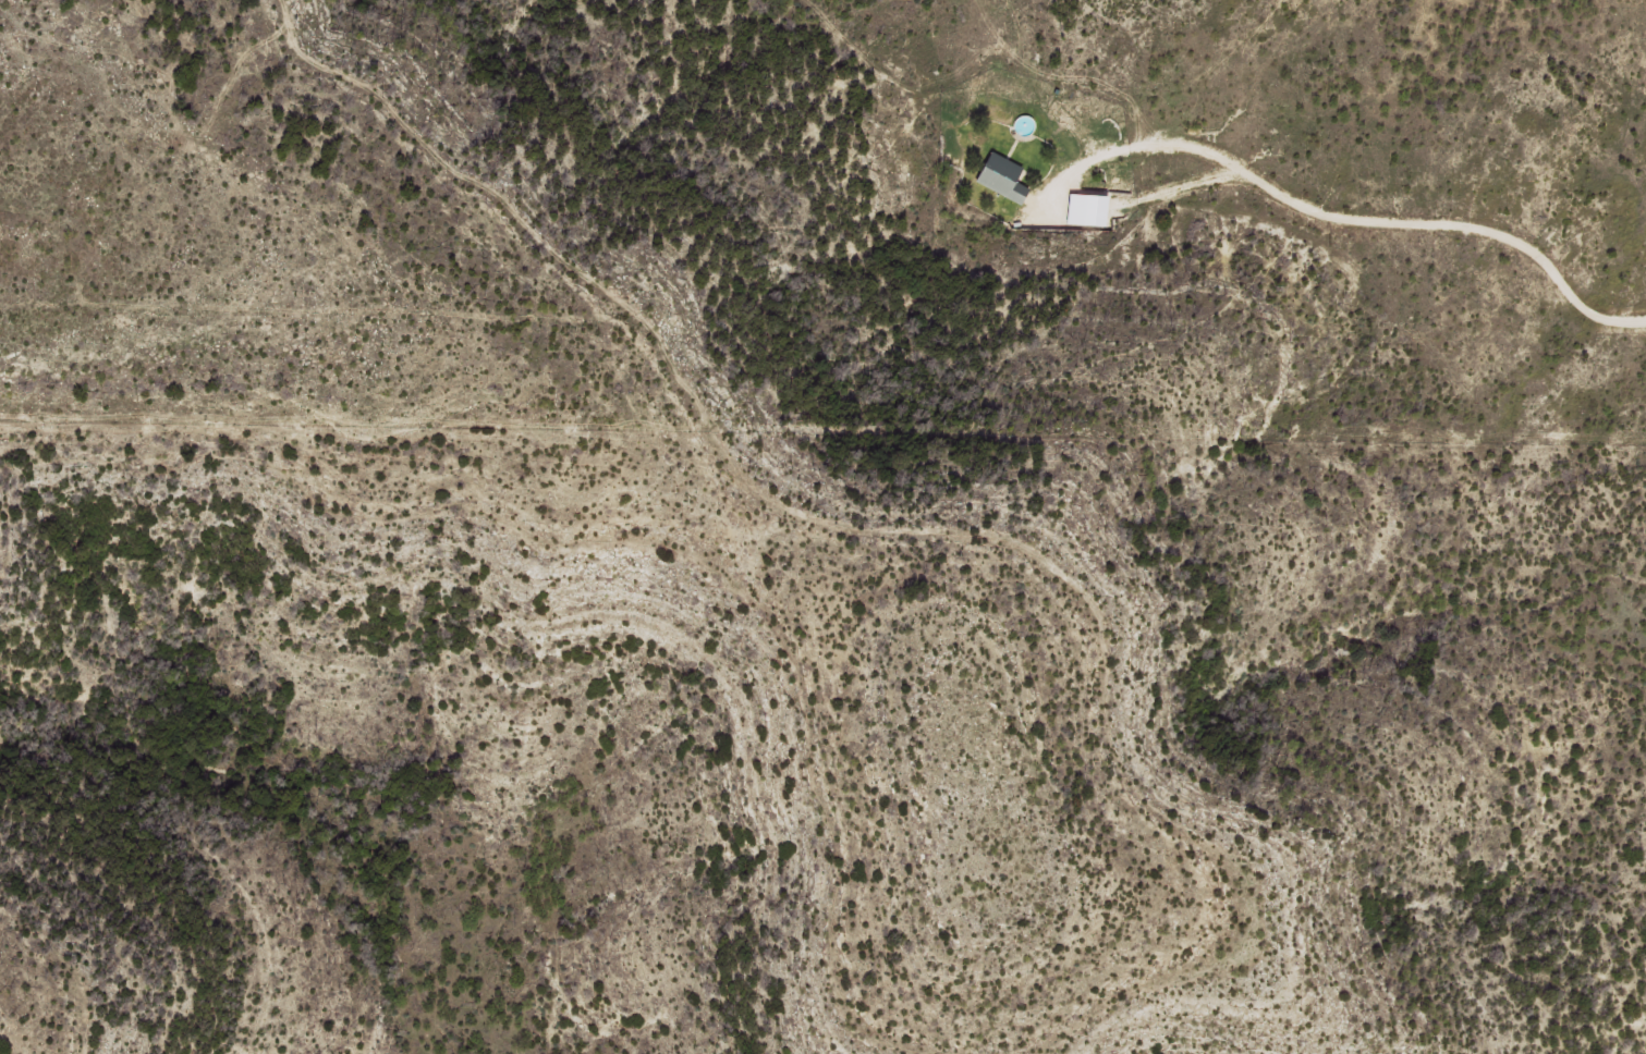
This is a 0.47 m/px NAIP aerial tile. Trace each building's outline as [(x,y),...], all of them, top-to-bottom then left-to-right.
[(1022,168),(990,152),(975,183),(1020,205),(1029,188),(1015,182),(1022,168)] [(1067,224),(1107,226),(1109,196),(1068,194),(1067,224)]
